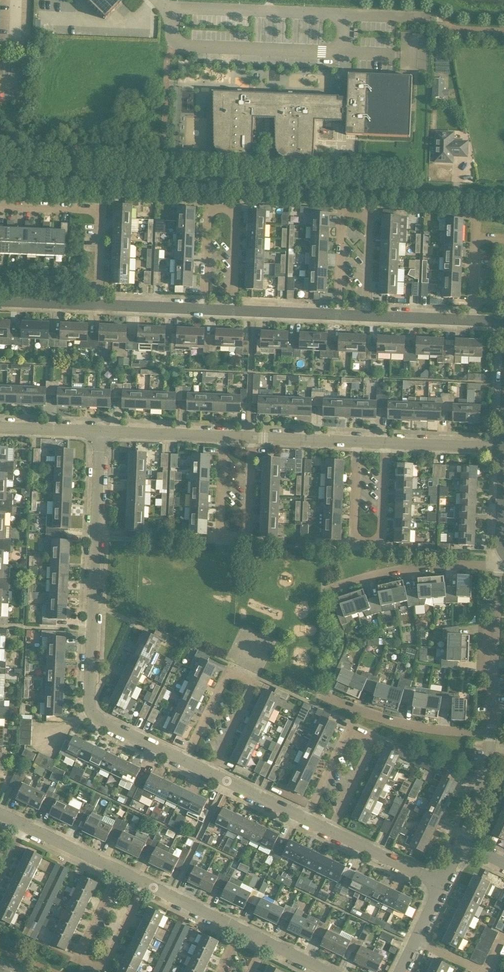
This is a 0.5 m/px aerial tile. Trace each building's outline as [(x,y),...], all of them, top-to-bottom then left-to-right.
[(104,19),(120,3),(117,0),(85,0),(104,19)] [(412,77),(349,74),(348,98),(339,97),(292,95),(293,93),(289,92),(289,94),(242,93),(242,91),(238,90),(238,92),(212,91),(212,92),(213,92),(214,142),(214,143),(214,144),(214,146),(215,147),(215,149),(216,150),(216,151),(217,152),(219,154),(220,155),(221,156),(224,157),(225,157),(227,157),(252,158),(253,118),(275,119),(275,144),(275,146),(275,147),(276,148),(276,150),(276,151),(277,152),(278,154),(279,155),(280,156),(281,157),(282,158),(283,158),(284,159),(286,159),(287,159),(289,160),(313,161),(315,121),(347,122),(346,135),(410,137),(412,77)] [(434,97),(434,98),(444,98),(445,82),(443,82),(434,82),(433,82),(432,97),(434,97)] [(467,156),(468,142),(453,141),(453,133),(436,132),(435,162),(452,163),(453,156),(467,156)] [(205,155),(192,154),(192,162),(205,162),(205,155)] [(125,200),(125,206),(115,205),(114,219),(131,219),(132,206),(139,206),(139,200),(125,200)] [(172,208),(179,208),(178,221),(195,221),(195,208),(185,208),(185,202),(172,201),(172,208)] [(259,205),(259,211),(249,211),(249,224),(265,224),(266,211),(273,212),(273,205),(259,205)] [(306,213),(313,213),(312,226),(329,227),(329,214),(319,213),(320,207),(300,207),(300,213),(306,213)] [(394,210),(393,216),(383,216),(383,229),(400,229),(400,217),(407,217),(407,211),(394,210)] [(289,216),(289,212),(282,212),(282,224),(297,224),(297,217),(289,216)] [(440,219),(447,219),(446,232),(463,233),(464,219),(453,219),(454,213),(440,212),(440,219)] [(114,231),(131,232),(131,219),(114,219),(114,231)] [(7,221),(6,229),(7,229),(6,232),(9,232),(8,255),(18,255),(18,241),(15,240),(16,229),(13,229),(13,221),(7,221)] [(195,221),(178,221),(177,234),(194,234),(195,221)] [(24,222),(24,229),(24,233),(27,233),(26,255),(35,256),(36,241),(33,241),(33,230),(31,230),(31,222),(24,222)] [(43,222),(42,230),(42,234),(45,234),(44,256),(53,257),(54,242),(51,242),(51,231),(49,230),(49,223),(43,222)] [(61,223),(60,231),(51,231),(51,242),(54,242),(53,257),(63,257),(64,236),(67,236),(67,223),(61,223)] [(265,224),(249,224),(248,237),(265,237),(265,224)] [(329,227),(312,226),(311,239),(328,240),(329,227)] [(9,232),(6,232),(7,229),(6,229),(0,228),(0,240),(0,254),(8,255),(9,232)] [(26,255),(27,233),(24,233),(24,229),(16,229),(15,240),(18,241),(18,255),(26,255)] [(400,229),(383,229),(382,242),(399,243),(400,229)] [(44,256),(45,234),(42,234),(42,230),(33,230),(33,241),(36,241),(35,256),(44,256)] [(113,244),(130,245),(131,232),(114,231),(113,244)] [(463,233),(446,232),(446,245),(462,245),(463,233)] [(148,233),(145,233),(144,240),(148,240),(148,243),(152,243),(153,233),(148,233)] [(177,247),(194,247),(194,234),(177,234),(177,247)] [(265,237),(248,237),(248,250),(264,251),(265,237)] [(328,240),(311,239),(311,252),(328,253),(328,240)] [(399,243),(382,242),(382,255),(399,256),(399,243)] [(113,257),(130,258),(130,245),(113,244),(113,257)] [(462,245),(446,245),(445,258),(462,258),(462,245)] [(176,260),(193,261),(194,247),(177,247),(176,260)] [(264,251),(248,250),(247,263),(264,263),(264,251)] [(328,253),(311,252),(310,265),(327,266),(328,253)] [(399,256),(382,255),(381,268),(398,269),(399,256)] [(112,270),(129,271),(130,258),(113,257),(112,270)] [(462,258),(445,258),(444,271),(461,271),(462,258)] [(176,273),(193,274),(193,261),(176,260),(176,273)] [(264,263),(247,263),(247,276),(263,276),(264,263)] [(310,278),(327,279),(327,266),(310,265),(310,266),(304,266),(304,271),(308,272),(310,272),(310,278)] [(398,269),(381,268),(381,281),(397,282),(398,269)] [(129,271),(112,270),(112,284),(128,285),(129,271)] [(444,284),(461,285),(461,271),(444,271),(444,284)] [(193,274),(176,273),(175,286),(192,287),(193,274)] [(263,276),(247,276),(246,289),(263,290),(263,276)] [(327,279),(310,278),(309,292),(326,293),(327,279)] [(397,282),(381,281),(380,295),(397,295),(397,282)] [(461,285),(444,284),(443,297),(460,298),(461,285)] [(0,321),(0,345),(12,346),(12,351),(16,351),(16,345),(16,332),(10,332),(10,321),(0,321)] [(35,339),(36,322),(23,322),(22,332),(16,332),(16,345),(16,351),(17,351),(18,346),(28,346),(29,339),(35,339)] [(36,322),(35,339),(40,339),(41,347),(54,347),(55,334),(48,334),(49,323),(36,322)] [(74,340),(74,324),(61,323),(61,334),(55,334),(54,347),(67,348),(67,340),(74,340)] [(74,324),(74,340),(81,341),(81,349),(93,349),(93,335),(87,335),(88,324),(74,324)] [(113,342),(113,325),(100,325),(100,336),(93,335),(93,349),(106,350),(106,342),(113,342)] [(113,325),(113,342),(126,343),(126,351),(132,351),(132,337),(126,337),(127,326),(113,325)] [(152,344),(152,327),(139,326),(138,337),(132,337),(132,351),(152,352),(152,344)] [(152,327),(152,344),(158,344),(158,352),(171,352),(171,338),(165,338),(165,328),(152,327)] [(190,345),(191,329),(178,328),(177,338),(171,338),(171,352),(176,352),(176,350),(190,351),(191,348),(191,345),(190,345)] [(204,339),(204,329),(191,329),(190,345),(191,345),(191,348),(198,348),(199,346),(204,346),(203,354),(210,354),(210,340),(204,339)] [(229,347),(230,330),(217,330),(216,340),(210,340),(210,354),(216,354),(217,346),(229,347)] [(249,341),(243,341),(243,331),(230,330),(229,347),(236,347),(236,354),(249,355),(249,341)] [(261,355),(262,348),(274,349),(275,332),(262,331),(261,338),(256,338),(255,355),(261,355)] [(288,333),(275,332),(274,349),(282,349),(282,358),(293,358),(294,343),(288,343),(288,333)] [(300,344),(294,343),(293,358),(294,358),(294,357),(300,358),(300,350),(313,350),(314,334),(300,333),(300,344)] [(314,334),(313,350),(320,351),(320,358),(332,359),(333,345),(327,344),(327,334),(314,334)] [(352,352),(353,335),(339,335),(339,345),(333,345),(332,359),(338,359),(339,351),(352,352)] [(353,335),(352,352),(359,352),(358,360),(371,361),(372,347),(365,346),(366,336),(353,335)] [(391,354),(392,337),(378,336),(378,347),(372,347),(371,361),(378,361),(378,353),(391,354)] [(392,337),(391,354),(404,354),(404,362),(410,362),(411,348),(404,348),(405,337),(392,337)] [(430,355),(430,338),(417,338),(417,348),(411,348),(410,362),(410,367),(416,367),(417,355),(430,355)] [(430,338),(430,355),(438,355),(438,363),(449,364),(450,345),(443,345),(444,339),(430,338)] [(469,357),(469,340),(456,339),(456,346),(450,345),(449,364),(461,364),(462,356),(469,357)] [(469,340),(469,357),(482,357),(483,340),(469,340)] [(73,367),(72,375),(76,376),(76,372),(85,373),(86,368),(73,367)] [(287,376),(277,375),(277,386),(285,386),(285,381),(286,381),(287,376)] [(32,404),(33,387),(33,381),(20,380),(20,387),(19,403),(32,404)] [(33,387),(32,404),(46,405),(46,396),(52,396),(53,382),(46,382),(46,388),(33,387)] [(71,406),(72,389),(59,388),(59,382),(53,382),(52,396),(58,396),(58,405),(71,406)] [(201,411),(201,394),(189,394),(189,382),(182,382),(182,387),(182,400),(188,400),(187,411),(201,411)] [(481,383),(468,383),(467,405),(466,422),(480,422),(480,406),(475,405),(475,390),(481,390),(481,383)] [(98,390),(97,407),(110,407),(111,397),(117,398),(117,384),(111,384),(111,391),(98,390)] [(136,408),(137,392),(129,391),(129,386),(129,384),(117,384),(117,398),(123,398),(123,408),(136,408)] [(7,386),(6,403),(19,403),(20,387),(7,386)] [(163,393),(162,409),(175,410),(176,400),(182,400),(182,387),(176,387),(176,393),(163,393)] [(364,401),(363,418),(376,418),(377,408),(383,408),(384,396),(383,396),(383,388),(377,388),(376,401),(364,401)] [(72,389),(71,406),(84,406),(85,390),(72,389)] [(240,413),(241,402),(247,403),(247,389),(241,389),(241,396),(227,395),(227,412),(240,413)] [(253,403),(259,403),(259,413),(272,414),(273,397),(260,397),(260,390),(253,389),(253,403)] [(299,398),(298,415),(311,416),(312,405),(318,406),(318,389),(312,389),(312,399),(299,398)] [(337,417),(338,400),(331,399),(331,395),(325,395),(325,393),(323,393),(324,389),(318,389),(318,406),(324,406),(323,416),(337,417)] [(85,390),(84,406),(97,407),(98,390),(85,390)] [(137,392),(136,408),(149,409),(150,392),(137,392)] [(150,392),(149,409),(162,409),(163,393),(150,392)] [(201,394),(201,411),(214,412),(214,395),(201,394)] [(429,398),(428,420),(441,421),(442,411),(447,411),(448,394),(442,394),(441,398),(429,398)] [(467,405),(454,404),(454,395),(448,394),(447,411),(454,411),(453,421),(466,422),(467,405)] [(227,412),(227,395),(214,395),(214,412),(227,412)] [(402,419),(402,402),(389,402),(390,396),(384,396),(383,408),(389,408),(389,419),(402,419)] [(273,397),(272,414),(285,414),(286,398),(273,397)] [(286,398),(285,414),(298,415),(299,398),(286,398)] [(402,402),(402,419),(415,420),(416,398),(409,398),(408,403),(402,402)] [(428,420),(429,398),(428,398),(428,403),(420,403),(420,398),(416,398),(415,420),(428,420)] [(338,400),(337,417),(350,417),(351,400),(338,400)] [(363,418),(364,401),(351,400),(350,417),(363,418)] [(0,462),(0,468),(14,468),(14,462),(7,462),(7,448),(0,448),(0,462)] [(55,463),(72,464),(73,450),(56,450),(55,463)] [(129,466),(146,467),(146,453),(130,453),(129,466)] [(192,468),(209,469),(210,456),(193,455),(192,468)] [(302,460),(296,459),(281,459),(264,458),(263,471),(280,472),(280,473),(295,473),(302,473),(302,460)] [(326,474),(343,475),(344,461),(327,461),(326,474)] [(55,476),(72,477),(72,464),(55,463),(55,476)] [(397,477),(413,478),(413,464),(398,463),(397,477)] [(146,467),(129,466),(129,479),(145,479),(146,467)] [(462,466),(461,473),(449,473),(449,479),(461,480),(477,480),(477,467),(462,466)] [(6,487),(6,480),(13,481),(14,471),(18,471),(18,468),(14,468),(0,468),(0,474),(0,487),(6,487)] [(209,469),(192,468),(192,481),(209,482),(209,469)] [(263,484),(279,485),(280,473),(280,472),(263,471),(263,484)] [(343,475),(326,474),(326,487),(343,488),(343,475)] [(54,489),(71,490),(72,477),(55,476),(54,489)] [(413,478),(397,477),(396,490),(412,491),(413,478)] [(145,479),(129,479),(128,492),(145,492),(145,479)] [(460,492),(476,493),(477,480),(461,480),(460,492)] [(191,494),(208,495),(209,482),(192,481),(191,494)] [(279,485),(263,484),(262,497),(279,498),(279,485)] [(0,487),(0,506),(12,507),(13,495),(5,494),(6,487),(0,487)] [(343,488),(326,487),(325,500),(342,501),(343,488)] [(54,502),(71,503),(71,490),(54,489),(54,502)] [(412,491),(396,490),(396,503),(412,503),(412,497),(419,497),(421,496),(421,491),(412,491)] [(145,492),(128,492),(128,505),(144,505),(145,492)] [(476,493),(460,492),(460,505),(475,506),(476,493)] [(208,495),(191,494),(191,507),(208,508),(208,495)] [(279,498),(262,497),(261,510),(278,511),(279,498)] [(342,501),(325,500),(325,513),(342,514),(342,501)] [(53,515),(70,515),(71,503),(54,502),(53,515)] [(308,502),(303,502),(303,512),(307,512),(307,513),(322,514),(322,511),(307,510),(308,502)] [(412,503),(396,503),(395,516),(411,517),(412,503)] [(144,505),(128,505),(127,518),(144,518),(144,505)] [(475,519),(475,506),(460,505),(454,505),(454,519),(459,519),(475,519)] [(4,526),(5,513),(12,514),(12,512),(16,512),(17,507),(12,507),(0,506),(0,526),(4,526)] [(208,508),(191,507),(190,520),(207,521),(208,508)] [(278,511),(261,510),(261,523),(278,524),(278,511)] [(342,514),(325,513),(324,526),(341,527),(342,514)] [(70,515),(53,515),(47,515),(46,534),(59,534),(60,528),(70,529),(70,515)] [(411,517),(395,516),(395,529),(410,530),(411,517)] [(144,518),(127,518),(126,531),(136,532),(136,538),(150,539),(150,532),(143,532),(144,518)] [(459,532),(474,532),(475,519),(459,519),(459,532)] [(207,521),(190,520),(190,534),(183,534),(182,540),(196,541),(196,534),(206,534),(207,521)] [(278,524),(261,523),(260,536),(270,537),(270,544),(283,544),(284,537),(277,537),(278,524)] [(0,526),(0,545),(11,546),(11,540),(4,539),(4,526),(0,526)] [(341,527),(324,526),(324,539),(317,539),(316,545),(330,546),(330,540),(340,540),(341,527)] [(410,530),(395,529),(394,543),(410,543),(410,530)] [(474,532),(459,532),(458,539),(453,539),(452,545),(474,546),(474,532)] [(52,554),(69,554),(69,541),(59,541),(59,534),(46,534),(45,553),(52,553),(52,554)] [(3,565),(3,552),(13,552),(13,546),(11,546),(0,545),(0,565),(3,565)] [(51,567),(68,567),(69,554),(52,554),(51,567)] [(0,565),(0,584),(9,585),(10,565),(3,565),(0,565)] [(38,567),(34,567),(34,566),(29,566),(29,575),(37,575),(38,567)] [(51,580),(68,580),(68,567),(51,567),(51,580)] [(451,590),(452,603),(458,603),(458,597),(471,598),(471,592),(473,592),(474,583),(472,583),(472,577),(459,576),(458,591),(451,590)] [(431,578),(432,598),(445,597),(446,604),(452,603),(451,590),(445,591),(444,577),(431,578)] [(412,593),(414,606),(425,605),(426,599),(432,598),(431,578),(418,579),(419,593),(412,593)] [(68,580),(51,580),(50,593),(67,594),(68,580)] [(390,583),(394,604),(407,601),(408,607),(414,606),(412,593),(406,595),(403,581),(390,583)] [(374,601),(377,613),(396,610),(394,604),(390,583),(378,586),(380,600),(374,601)] [(1,604),(8,604),(9,585),(0,584),(0,604),(1,604)] [(351,594),(357,614),(363,612),(367,617),(377,613),(374,601),(368,603),(363,590),(351,594)] [(67,594),(50,593),(50,606),(67,607),(67,594)] [(357,614),(351,594),(338,598),(343,612),(337,614),(342,625),(352,622),(352,615),(357,614)] [(56,626),(56,619),(66,620),(67,607),(50,606),(43,606),(42,625),(56,626)] [(448,648),(469,649),(470,636),(459,635),(459,626),(443,629),(443,635),(449,635),(448,648)] [(138,644),(153,651),(159,639),(165,642),(168,636),(156,630),(153,636),(144,632),(138,644)] [(42,637),(49,638),(48,651),(65,651),(65,638),(55,637),(55,631),(42,631),(42,637)] [(153,651),(138,644),(133,655),(148,663),(153,651)] [(469,649),(448,648),(448,654),(442,656),(441,667),(457,671),(458,662),(468,662),(469,649)] [(195,671),(210,678),(216,666),(207,662),(209,656),(197,650),(194,656),(201,659),(195,671)] [(48,663),(64,664),(65,651),(48,651),(48,663)] [(148,663),(133,655),(127,667),(142,674),(148,663)] [(343,656),(340,662),(334,673),(340,676),(335,689),(347,694),(355,675),(349,673),(352,667),(348,658),(343,656)] [(171,664),(167,662),(163,670),(167,672),(171,664)] [(47,676),(64,677),(64,664),(48,663),(47,676)] [(142,674),(127,667),(121,679),(136,686),(142,674)] [(159,679),(163,681),(167,672),(163,670),(159,679)] [(210,678),(195,671),(190,683),(205,690),(210,678)] [(370,689),(375,677),(369,674),(363,671),(360,677),(355,675),(347,694),(359,699),(364,686),(370,689)] [(166,682),(170,684),(174,675),(170,673),(166,682)] [(46,689),(63,690),(64,677),(47,676),(46,689)] [(385,708),(391,688),(379,684),(380,678),(375,677),(370,689),(377,690),(373,704),(385,708)] [(408,699),(411,687),(410,687),(412,681),(400,677),(397,690),(391,688),(385,708),(398,712),(402,698),(408,699)] [(136,686),(121,679),(116,690),(131,698),(136,686)] [(184,694),(199,702),(205,690),(190,683),(184,694)] [(156,695),(160,687),(156,685),(152,693),(156,695)] [(425,717),(428,696),(416,694),(417,688),(411,687),(408,699),(414,701),(412,715),(425,717)] [(167,690),(163,688),(159,697),(163,699),(167,701),(168,698),(164,696),(167,690)] [(259,702),(274,709),(280,697),(286,700),(289,694),(276,688),(274,694),(265,689),(259,702)] [(46,702),(63,703),(63,690),(46,689),(46,690),(40,690),(40,696),(46,696),(46,702)] [(131,698),(116,690),(110,702),(125,710),(131,698)] [(447,706),(448,693),(442,692),(429,690),(428,696),(425,717),(438,719),(440,705),(447,706)] [(148,702),(152,704),(156,695),(152,693),(148,702)] [(448,693),(447,706),(453,706),(453,721),(466,721),(466,715),(468,715),(469,706),(467,706),(467,700),(461,700),(459,694),(448,693)] [(178,706),(193,713),(199,702),(184,694),(178,706)] [(159,707),(163,699),(159,697),(155,705),(159,707)] [(63,703),(46,702),(45,716),(62,717),(63,703)] [(274,709),(259,702),(253,713),(268,720),(274,709)] [(302,708),(309,711),(311,706),(304,703),(302,708)] [(145,719),(150,707),(144,704),(139,716),(145,719)] [(193,713),(178,706),(173,718),(188,725),(193,713)] [(4,719),(4,714),(9,714),(10,713),(10,708),(0,707),(0,719),(4,719)] [(159,711),(153,708),(147,720),(153,723),(159,711)] [(316,729),(331,736),(337,724),(328,720),(331,714),(318,708),(315,714),(321,717),(316,729)] [(268,720),(253,713),(248,725),(263,732),(268,720)] [(188,725),(173,718),(167,730),(182,737),(188,725)] [(263,732),(248,725),(242,737),(257,744),(263,732)] [(280,737),(284,739),(288,730),(284,728),(280,737)] [(331,736),(316,729),(310,741),(325,748),(331,736)] [(19,739),(31,739),(32,731),(20,731),(19,739)] [(287,740),(291,742),(295,733),(291,731),(287,740)] [(74,736),(70,744),(65,741),(59,754),(76,762),(78,758),(78,757),(85,742),(74,736)] [(257,744),(242,737),(236,748),(251,756),(257,744)] [(325,748),(310,741),(305,752),(320,760),(325,748)] [(85,742),(78,757),(78,758),(89,763),(97,747),(85,742)] [(97,747),(89,763),(100,768),(107,752),(97,747)] [(251,756),(236,748),(231,760),(246,768),(251,756)] [(424,759),(401,748),(398,755),(399,756),(421,766),(424,759)] [(33,761),(36,754),(25,749),(22,756),(33,761)] [(380,760),(399,770),(401,765),(396,763),(399,756),(398,755),(385,749),(380,760)] [(107,752),(100,768),(111,773),(118,758),(107,752)] [(320,760),(305,752),(299,764),(314,771),(320,760)] [(39,766),(44,755),(39,753),(34,763),(36,765),(39,766)] [(44,755),(39,766),(45,769),(50,758),(44,755)] [(280,755),(275,763),(279,765),(283,757),(280,755)] [(45,769),(50,771),(56,761),(50,758),(45,769)] [(118,758),(111,773),(122,779),(129,763),(118,758)] [(432,771),(435,765),(424,759),(421,766),(432,771)] [(399,770),(380,760),(374,772),(393,781),(399,770)] [(265,777),(271,765),(265,762),(259,774),(265,777)] [(129,763),(122,779),(132,784),(130,788),(136,791),(143,778),(137,776),(141,768),(129,763)] [(314,771),(299,764),(293,776),(309,783),(314,771)] [(36,765),(34,772),(41,777),(45,769),(39,766),(36,765)] [(274,781),(280,769),(274,766),(268,778),(274,781)] [(65,772),(58,769),(56,774),(61,776),(63,777),(65,772)] [(27,805),(35,789),(29,786),(32,780),(31,775),(23,772),(20,777),(14,790),(19,792),(16,799),(27,805)] [(383,790),(386,784),(392,787),(395,782),(393,781),(374,772),(369,783),(383,790)] [(438,789),(452,795),(457,784),(436,773),(434,779),(441,782),(438,789)] [(14,774),(8,787),(14,790),(20,777),(14,774)] [(76,774),(73,779),(80,782),(82,777),(76,774)] [(155,795),(163,779),(151,774),(148,781),(143,778),(136,791),(133,798),(139,802),(142,796),(152,801),(155,795)] [(309,783),(293,776),(288,788),(303,795),(309,783)] [(86,785),(88,780),(82,777),(80,782),(86,785)] [(163,779),(155,795),(166,800),(174,784),(163,779)] [(411,783),(405,780),(402,785),(409,789),(411,783)] [(377,801),(379,797),(384,799),(387,792),(383,790),(369,783),(363,795),(377,801)] [(98,784),(95,790),(101,793),(104,787),(98,784)] [(174,784),(166,800),(177,805),(185,790),(174,784)] [(421,788),(414,784),(411,790),(418,793),(421,788)] [(35,789),(27,805),(39,810),(42,803),(47,806),(54,793),(56,788),(50,785),(46,794),(35,789)] [(399,791),(406,794),(409,789),(402,785),(399,791)] [(452,795),(438,789),(431,786),(429,791),(435,794),(432,800),(446,807),(452,795)] [(108,796),(111,791),(104,787),(101,793),(108,796)] [(185,790),(177,805),(188,811),(196,795),(185,790)] [(409,796),(415,799),(418,793),(411,790),(409,796)] [(61,821),(68,805),(58,800),(60,796),(54,793),(47,806),(53,808),(49,815),(61,821)] [(95,793),(89,805),(95,807),(101,796),(99,795),(95,793)] [(196,795),(188,811),(186,815),(203,823),(209,811),(204,808),(207,800),(196,795)] [(363,795),(358,806),(372,813),(377,816),(383,804),(377,801),(363,795)] [(446,807),(432,800),(429,806),(422,802),(419,808),(427,811),(441,818),(446,807)] [(68,805),(61,821),(72,826),(75,819),(80,822),(89,804),(83,801),(79,810),(68,805)] [(400,806),(394,802),(391,808),(398,811),(400,806)] [(94,837),(101,821),(91,816),(95,807),(89,804),(80,822),(86,824),(82,831),(94,837)] [(366,824),(372,813),(358,806),(352,818),(366,824)] [(421,823),(435,829),(441,818),(427,811),(419,808),(416,806),(414,811),(424,816),(421,823)] [(410,810),(403,807),(400,813),(407,816),(410,810)] [(227,829),(235,813),(223,808),(220,815),(214,813),(208,826),(214,829),(217,824),(227,829)] [(394,819),(394,818),(398,811),(391,808),(388,814),(390,815),(389,816),(394,819)] [(153,811),(151,816),(157,820),(160,814),(153,811)] [(179,813),(175,822),(172,827),(179,830),(181,825),(185,817),(179,813)] [(235,813),(227,829),(238,835),(246,819),(235,813)] [(407,816),(400,813),(395,824),(402,827),(407,816)] [(163,823),(166,817),(160,814),(157,820),(163,823)] [(101,821),(94,837),(105,842),(108,835),(114,838),(122,821),(116,818),(113,826),(101,821)] [(246,819),(238,835),(243,837),(240,843),(246,846),(249,840),(257,824),(246,819)] [(380,830),(387,834),(392,823),(386,819),(380,830)] [(135,837),(124,832),(128,823),(122,821),(114,838),(119,840),(116,847),(127,853),(135,837)] [(435,829),(421,823),(416,834),(430,841),(435,829)] [(498,823),(492,834),(503,840),(503,826),(498,823)] [(260,845),(268,829),(257,824),(249,840),(260,845)] [(416,834),(402,827),(395,824),(390,835),(396,838),(399,832),(409,837),(405,843),(424,852),(430,841),(416,834)] [(268,829),(260,845),(261,845),(258,850),(269,855),(275,858),(281,845),(275,842),(279,835),(268,829)] [(135,837),(127,853),(138,858),(142,851),(147,854),(153,841),(148,838),(149,836),(143,834),(142,835),(137,832),(135,837)] [(160,869),(168,853),(170,848),(160,843),(162,837),(156,834),(153,841),(147,854),(152,857),(149,863),(160,869)] [(208,835),(205,842),(211,845),(214,838),(208,835)] [(294,861),(301,846),(290,840),(286,848),(281,845),(275,858),(281,860),(283,856),(294,861)] [(225,846),(222,851),(229,854),(231,849),(225,846)] [(301,846),(294,861),(305,867),(312,851),(301,846)] [(168,853),(160,869),(171,874),(175,867),(180,870),(187,857),(189,851),(184,848),(179,858),(173,855),(175,851),(170,848),(168,853)] [(22,861),(37,868),(43,857),(28,849),(22,861)] [(235,857),(238,852),(231,849),(229,854),(235,857)] [(312,851),(305,867),(316,872),(323,856),(312,851)] [(323,856),(316,872),(327,877),(334,862),(323,856)] [(245,859),(243,864),(252,868),(254,863),(245,859)] [(199,888),(207,872),(196,867),(198,863),(192,860),(186,872),(191,875),(188,882),(199,888)] [(17,872),(32,879),(37,868),(22,861),(17,872)] [(334,862),(327,877),(337,882),(333,891),(337,893),(333,902),(336,903),(341,890),(347,877),(342,874),(345,867),(334,862)] [(57,863),(53,871),(51,875),(55,877),(61,865),(57,863)] [(65,867),(63,871),(59,879),(64,881),(69,869),(65,867)] [(232,904),(240,888),(229,883),(232,878),(230,878),(232,874),(227,871),(225,876),(219,888),(224,891),(221,898),(232,904)] [(11,883),(27,891),(32,879),(17,872),(11,883)] [(207,872),(199,888),(210,893),(214,886),(219,888),(225,876),(220,873),(218,877),(207,872)] [(278,875),(276,880),(283,884),(287,877),(288,874),(283,872),(281,876),(278,875)] [(360,893),(368,878),(356,872),(353,880),(347,877),(341,890),(347,892),(349,888),(356,891),(353,897),(358,899),(360,893)] [(50,888),(52,884),(55,877),(51,875),(46,886),(50,888)] [(77,887),(92,895),(98,883),(82,876),(77,887)] [(469,887),(485,895),(485,894),(488,896),(493,885),(475,876),(469,887)] [(290,887),(291,884),(293,880),(287,877),(283,884),(290,887)] [(368,878),(360,893),(367,896),(365,901),(369,903),(371,899),(379,883),(368,878)] [(59,879),(58,882),(54,890),(58,892),(64,881),(59,879)] [(309,886),(310,883),(304,880),(300,888),(306,892),(309,886)] [(313,895),(315,889),(313,888),(316,887),(313,881),(311,882),(310,885),(311,887),(309,886),(306,892),(313,895)] [(6,894),(21,902),(27,891),(11,883),(6,894)] [(240,888),(232,904),(243,909),(247,902),(252,904),(258,892),(242,883),(240,888)] [(258,907),(254,914),(266,920),(273,904),(262,899),(264,895),(264,894),(269,885),(263,883),(259,892),(258,892),(252,904),(258,907)] [(371,899),(378,902),(376,906),(380,909),(382,904),(390,888),(379,883),(371,899)] [(45,899),(46,896),(50,888),(46,886),(40,897),(45,899)] [(92,895),(77,887),(72,898),(87,906),(92,895)] [(485,895),(469,887),(464,898),(479,905),(485,895)] [(382,904),(389,907),(387,911),(391,914),(393,909),(401,894),(390,888),(382,904)] [(54,890),(52,894),(49,901),(53,903),(58,892),(54,890)] [(1,906),(16,913),(21,902),(6,894),(1,906)] [(401,894),(393,909),(405,915),(412,899),(401,894)] [(39,910),(41,907),(45,899),(40,897),(35,908),(39,910)] [(87,906),(72,898),(66,910),(82,917),(87,906)] [(479,905),(464,898),(458,909),(474,916),(479,905)] [(49,901),(47,905),(43,912),(48,914),(53,903),(49,901)] [(503,904),(497,901),(494,907),(501,910),(503,904)] [(306,920),(301,917),(304,912),(298,909),(300,906),(294,903),(292,908),(286,920),(291,923),(287,930),(299,936),(306,920)] [(273,904),(266,920),(277,925),(280,918),(286,920),(292,908),(286,905),(284,909),(273,904)] [(1,906),(0,907),(0,919),(10,924),(16,913),(1,906)] [(353,907),(351,913),(362,918),(364,913),(353,907)] [(34,922),(36,918),(39,910),(35,908),(29,919),(34,922)] [(143,919),(159,926),(164,915),(149,908),(143,919)] [(474,916),(458,909),(453,920),(469,927),(474,916)] [(82,917),(66,910),(61,921),(76,928),(82,917)] [(43,912),(41,916),(38,923),(42,925),(46,927),(49,920),(46,918),(48,914),(43,912)] [(364,913),(362,918),(373,924),(375,918),(364,913)] [(306,920),(299,936),(310,941),(314,934),(319,936),(325,924),(320,921),(320,920),(308,915),(306,920)] [(493,926),(493,925),(496,919),(491,916),(488,923),(493,926)] [(384,929),(387,923),(381,920),(376,917),(375,918),(373,924),(384,929)] [(27,936),(30,929),(34,931),(38,923),(34,922),(29,919),(22,934),(27,936)] [(138,930),(153,938),(159,926),(143,919),(138,930)] [(332,952),(340,936),(342,931),(343,930),(332,924),(332,922),(327,920),(325,924),(319,936),(324,939),(321,946),(332,952)] [(469,927),(453,920),(448,931),(463,938),(469,927)] [(76,928),(61,921),(56,932),(71,939),(76,928)] [(178,921),(174,929),(172,933),(176,935),(182,924),(178,921)] [(35,940),(39,932),(42,925),(38,923),(34,931),(31,938),(35,940)] [(387,923),(384,929),(395,934),(398,928),(387,923)] [(185,925),(183,929),(180,937),(184,939),(190,927),(185,925)] [(483,932),(496,939),(498,933),(486,927),(483,932)] [(133,941),(148,949),(153,938),(138,930),(133,941)] [(340,936),(332,952),(343,957),(347,950),(352,952),(358,940),(342,931),(340,936)] [(391,943),(394,937),(383,931),(380,938),(391,943)] [(463,938),(448,931),(442,942),(458,950),(463,938)] [(71,939),(56,932),(50,943),(65,951),(71,939)] [(480,938),(493,944),(496,939),(483,932),(480,938)] [(171,946),(176,935),(172,933),(167,944),(171,946)] [(362,933),(358,940),(364,942),(367,935),(362,933)] [(198,945),(213,953),(218,941),(203,934),(198,945)] [(180,937),(178,940),(174,948),(179,950),(184,939),(180,937)] [(478,943),(490,949),(493,944),(480,938),(478,943)] [(365,968),(373,952),(362,947),(364,942),(358,940),(352,952),(357,955),(354,962),(365,968)] [(127,953),(143,960),(148,949),(133,941),(127,953)] [(475,949),(488,955),(490,949),(478,943),(475,949)] [(166,957),(171,946),(167,944),(161,955),(166,957)] [(213,953),(198,945),(192,956),(207,964),(213,953)] [(174,948),(173,952),(169,959),(174,961),(179,950),(174,948)] [(365,968),(374,971),(377,971),(384,957),(379,955),(380,951),(375,949),(373,952),(365,968)] [(488,955),(475,949),(473,954),(485,960),(488,955)] [(122,964),(137,971),(143,960),(127,953),(122,964)] [(482,966),(485,960),(473,954),(470,960),(482,966)] [(160,969),(166,957),(161,955),(156,966),(160,969)] [(192,956),(187,968),(196,971),(203,971),(207,964),(192,956)] [(434,971),(447,971),(450,966),(434,958),(429,970),(434,971)] [(167,963),(164,970),(167,971),(168,971),(174,961),(169,959),(167,963)] [(122,964),(118,971),(137,971),(122,964)]
